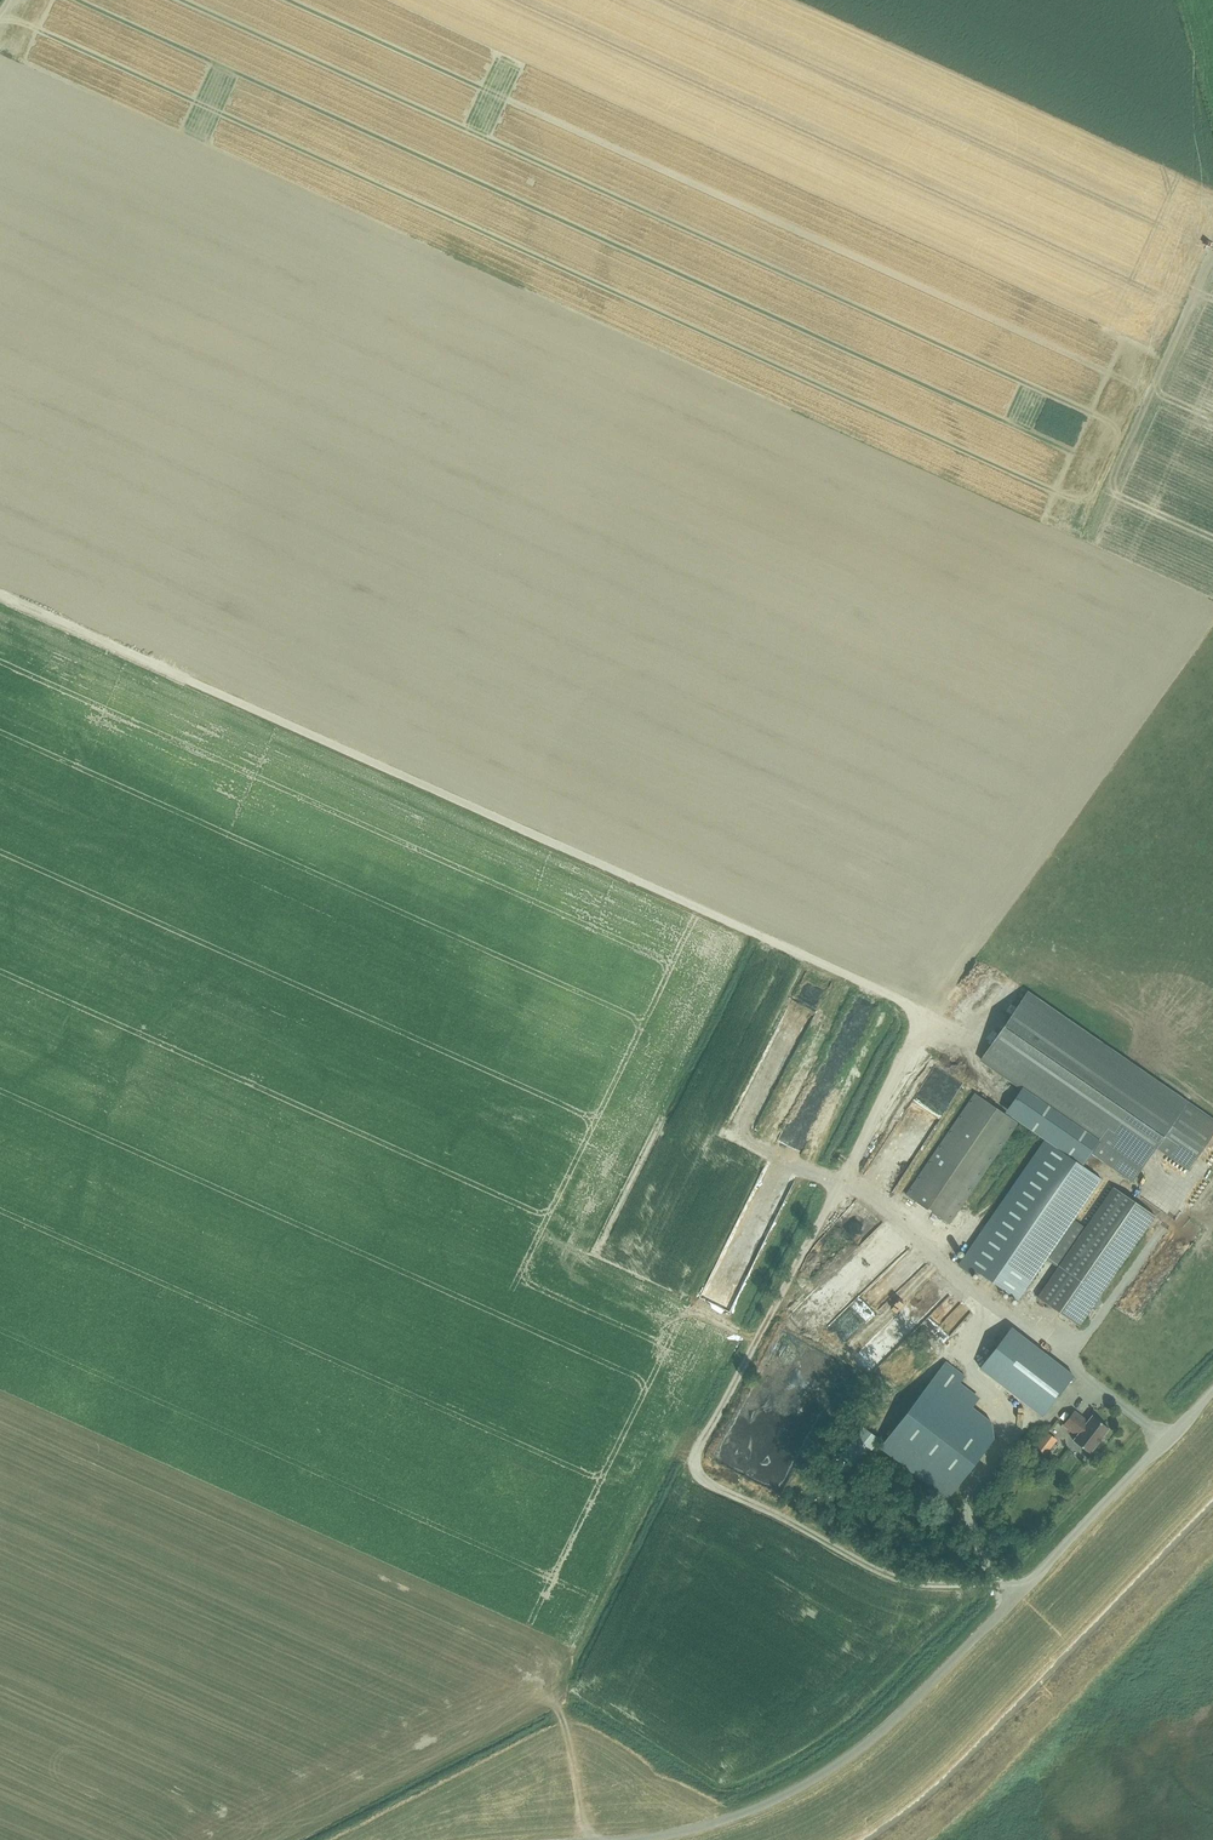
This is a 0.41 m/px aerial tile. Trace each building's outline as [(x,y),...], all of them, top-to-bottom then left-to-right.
[(982,1060),(992,1067),(996,1070),(1023,1088),(1040,1100),(1023,1125),(1046,1141),(1083,1166),(1091,1154),(1132,1182),(1156,1148),(1188,1170),(1212,1133),(1212,1121),(1038,1001),(1028,994),(982,1060)] [(906,1195),(948,1224),(1018,1122),(975,1093),(906,1195)] [(1046,1259),(1058,1267),(1037,1298),(1078,1326),(1154,1216),(1113,1188),(1086,1227),(1074,1219),(1101,1179),(1046,1141),(963,1262),(1018,1300),(1046,1259)] [(937,1337),(948,1326),(940,1318),(929,1329),(937,1337)] [(1011,1327),(980,1368),(1042,1416),(1074,1375),(1011,1327)] [(933,1378),(879,1447),(947,1499),(993,1439),(991,1422),(972,1407),(978,1400),(959,1384),(965,1376),(945,1361),(933,1378)] [(1088,1422),(1074,1411),(1064,1425),(1077,1435),(1073,1441),(1089,1453),(1109,1428),(1093,1416),(1088,1422)] [(1055,1435),(1060,1424),(1050,1419),(1044,1429),(1055,1435)] [(856,1468),(879,1440),(864,1428),(841,1456),(856,1468)] [(1047,1433),(1036,1448),(1040,1451),(1051,1436),(1047,1433)]
